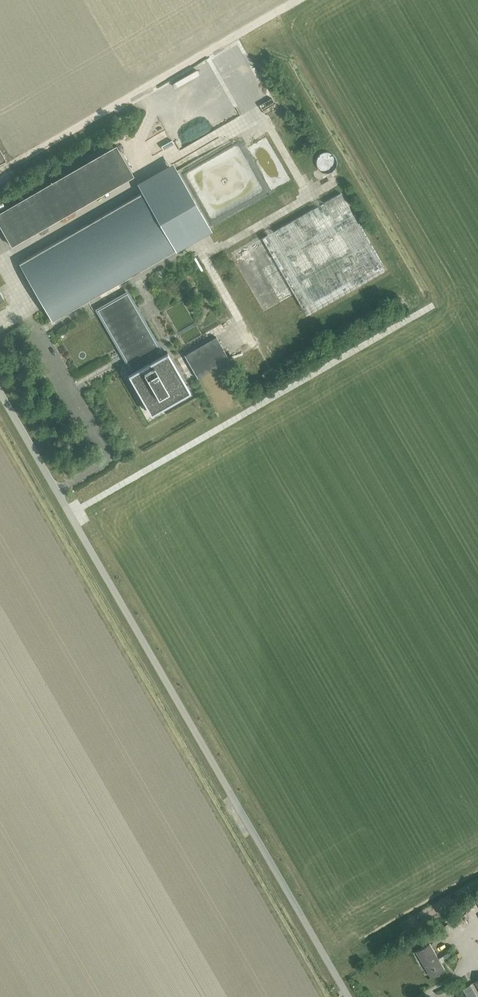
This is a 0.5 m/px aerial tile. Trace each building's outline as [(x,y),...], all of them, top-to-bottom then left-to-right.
[(11,246),(133,175),(116,144),(0,212),(0,226),(11,246)] [(331,153),(329,152),(327,152),(325,152),(324,152),(323,152),(321,153),(320,153),(319,154),(318,156),(317,157),(317,158),(316,159),(316,161),(316,162),(316,163),(316,164),(316,165),(316,166),(317,167),(317,168),(318,168),(318,169),(319,170),(320,171),(321,171),(322,172),(323,172),(324,173),(325,173),(327,173),(328,173),(329,172),(330,172),(331,171),(333,171),(334,170),(334,169),(335,168),(336,167),(336,165),(336,164),(337,164),(337,162),(337,161),(336,160),(336,158),(336,157),(335,156),(334,155),(333,154),(332,154),(331,153)] [(217,168),(224,179),(230,175),(223,164),(217,168)] [(21,262),(53,319),(91,298),(176,249),(143,191),(21,262)] [(231,256),(263,312),(294,294),(306,315),(385,270),(340,193),(231,256)] [(97,310),(133,372),(128,374),(150,413),(189,391),(172,360),(167,352),(162,355),(127,293),(97,310)] [(177,358),(190,382),(229,359),(215,336),(177,358)] [(262,374),(265,380),(276,374),(272,368),(262,374)] [(416,951),(431,977),(444,970),(429,943),(416,951)]
